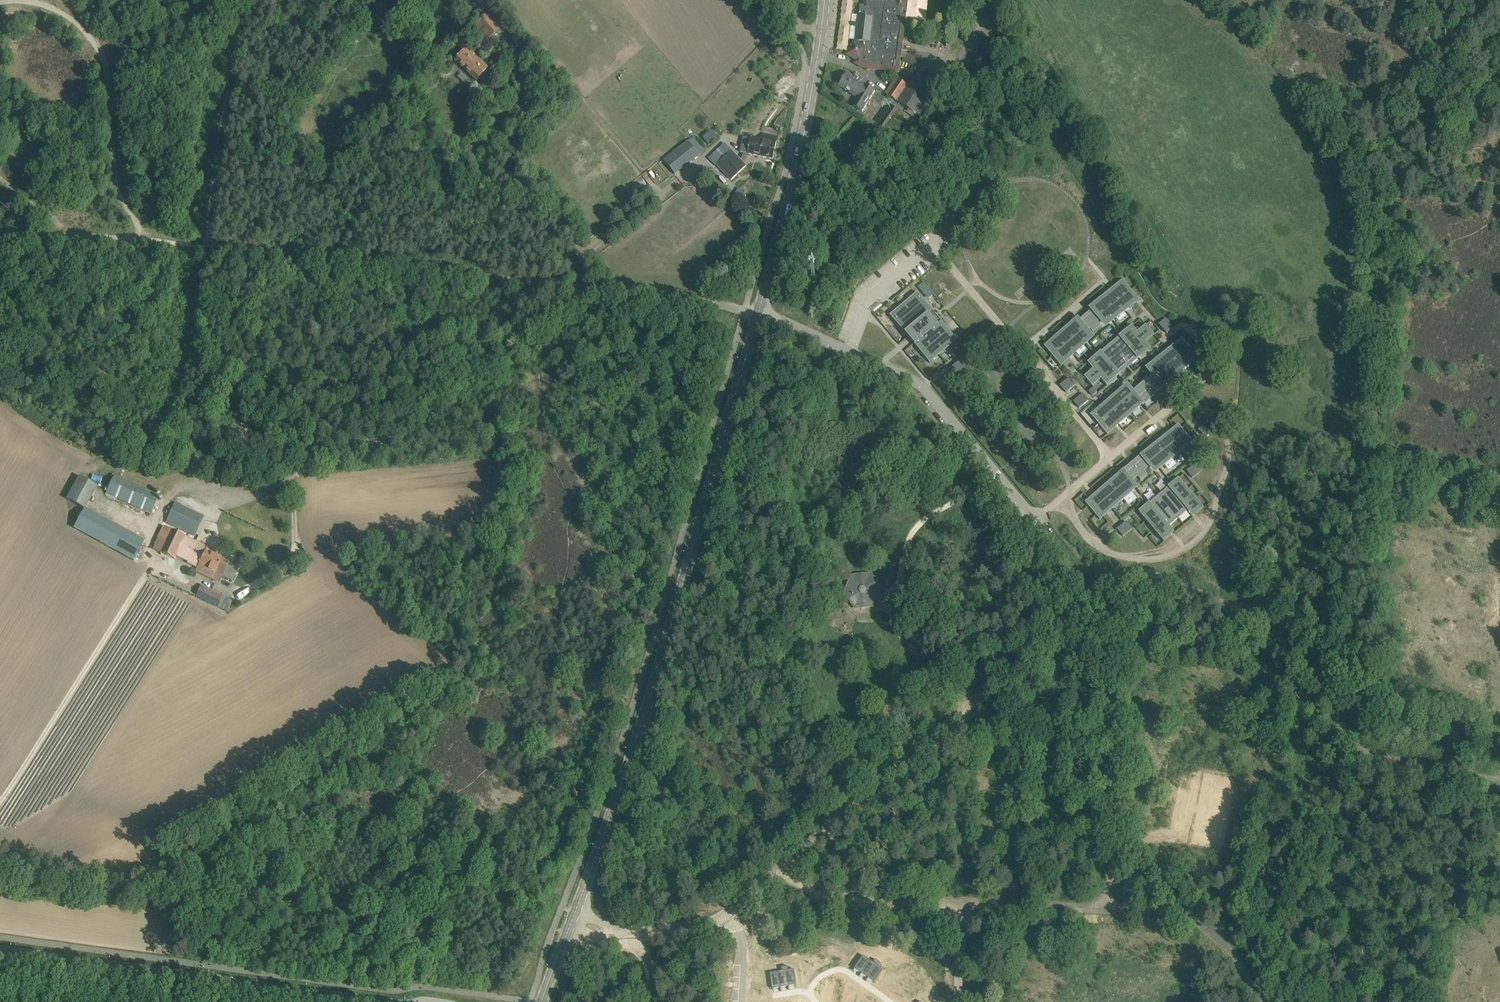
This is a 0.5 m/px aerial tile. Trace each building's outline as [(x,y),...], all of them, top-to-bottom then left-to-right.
[(865,6),(860,6),(858,23),(854,23),(853,27),(857,28),(856,40),(855,43),(854,42),(847,55),(858,61),(857,63),(862,66),(897,71),(904,17),(902,16),(902,11),(906,12),(907,0),(895,0),(895,1),(890,1),(890,0),(866,0),(865,6)] [(488,41),(501,30),(487,14),(474,25),(488,41)] [(466,49),(455,61),(476,81),(487,69),(466,49)] [(847,74),(839,86),(857,98),(852,106),(862,112),(875,91),(861,82),(862,80),(855,76),(853,78),(847,74)] [(916,114),(922,118),(923,118),(924,119),(927,116),(937,100),(930,95),(911,82),(909,86),(896,78),(886,94),(916,114)] [(405,110),(395,100),(387,107),(398,117),(405,110)] [(744,137),(740,152),(773,159),(778,137),(763,134),(762,140),(752,138),(752,139),(744,137)] [(663,160),(666,164),(675,175),(706,150),(695,137),(689,142),(687,141),(663,160)] [(716,166),(717,165),(731,180),(746,166),(724,144),(709,158),(716,166)] [(732,195),(739,203),(746,196),(739,188),(732,195)] [(1045,345),(1044,346),(1061,366),(1062,366),(1062,365),(1070,358),(1069,356),(1088,340),(1084,334),(1090,329),(1093,333),(1101,326),(1098,322),(1105,317),(1109,322),(1129,306),(1130,308),(1139,301),(1140,300),(1123,280),(1122,280),(1123,281),(1090,308),(1092,310),(1079,321),(1077,319),(1045,346),(1045,345)] [(936,314),(931,309),(918,293),(918,292),(890,315),(890,316),(891,316),(908,337),(908,338),(911,342),(912,341),(929,362),(930,363),(949,347),(957,340),(957,339),(939,318),(936,314)] [(1159,325),(1163,329),(1167,334),(1172,329),(1174,328),(1166,319),(1159,325)] [(1120,374),(1122,373),(1138,360),(1151,349),(1146,342),(1155,335),(1149,328),(1146,325),(1137,332),(1132,326),(1131,326),(1131,327),(1089,362),(1088,363),(1093,369),(1084,377),(1093,387),(1102,379),(1107,386),(1120,375),(1120,374)] [(1159,369),(1126,397),(1122,392),(1104,407),(1102,409),(1100,407),(1092,414),(1091,414),(1108,435),(1145,404),(1145,403),(1162,389),(1163,389),(1199,358),(1182,338),(1182,339),(1173,346),(1175,348),(1155,364),(1159,369)] [(948,371),(953,377),(969,364),(964,358),(948,371)] [(1061,386),(1066,393),(1076,385),(1070,378),(1061,386)] [(1094,388),(1089,391),(1093,396),(1097,392),(1094,388)] [(1074,401),(1075,403),(1079,408),(1083,405),(1089,400),(1083,394),(1074,401)] [(1203,412),(1197,418),(1208,429),(1214,423),(1203,412)] [(1100,520),(1107,514),(1133,492),(1128,485),(1138,477),(1141,480),(1148,475),(1145,471),(1155,463),(1160,470),(1193,442),(1179,424),(1098,491),(1085,502),(1096,515),(1100,520)] [(1198,430),(1203,434),(1207,430),(1203,426),(1202,426),(1198,430)] [(1193,478),(1198,473),(1202,470),(1199,466),(1196,463),(1187,471),(1193,478)] [(106,494),(151,514),(159,495),(115,476),(106,494)] [(66,499),(85,509),(97,487),(78,477),(66,499)] [(1204,508),(1197,500),(1179,478),(1178,479),(1140,511),(1139,512),(1164,542),(1165,541),(1171,535),(1166,529),(1191,508),(1196,514),(1203,509),(1204,508)] [(167,522),(193,534),(202,517),(176,504),(172,510),(169,509),(166,515),(170,517),(167,522)] [(88,534),(98,518),(84,510),(75,527),(88,534)] [(1117,530),(1123,536),(1132,529),(1127,522),(1117,530)] [(222,576),(227,578),(230,573),(233,565),(216,557),(219,552),(171,531),(161,553),(174,559),(175,556),(188,562),(187,564),(198,569),(199,566),(222,576)] [(871,573),(852,575),(844,592),(855,609),(874,607),(883,589),(871,573)] [(201,585),(195,598),(218,609),(224,596),(201,585)] [(914,830),(916,821),(907,819),(905,828),(914,830)] [(867,963),(861,959),(852,972),(859,977),(867,963)] [(867,963),(859,977),(866,981),(874,967),(871,965),(867,963)] [(798,983),(795,967),(789,968),(787,969),(790,984),(798,983)] [(873,985),(881,971),(876,968),(874,967),(866,981),(873,985)] [(779,970),(782,986),(790,984),(787,969),(783,969),(779,970)] [(774,987),(782,986),(779,970),(771,971),(774,987)]
